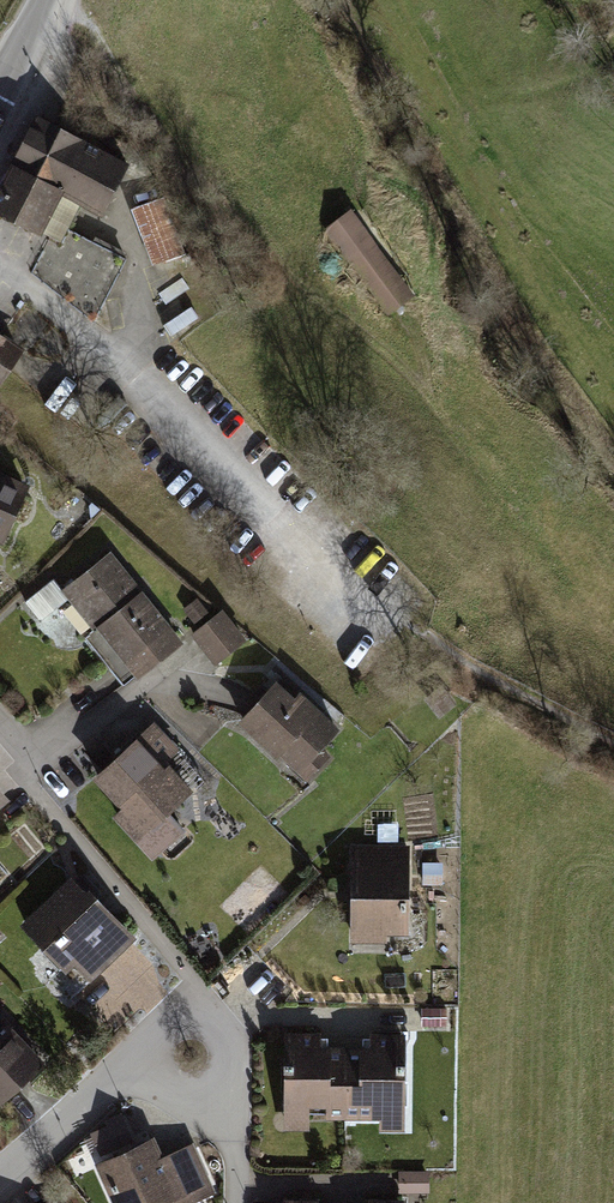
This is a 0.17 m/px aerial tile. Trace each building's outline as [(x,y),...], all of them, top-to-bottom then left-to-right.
[(36,114),(0,184),(0,215),(40,236),(62,193),(105,215),(131,163),(36,114)] [(163,194),(128,207),(149,264),(184,252),(163,194)] [(351,210),(325,229),(388,315),(415,296),(351,210)] [(91,301),(113,263),(54,229),(33,267),(91,301)] [(0,333),(0,385),(24,349),(0,333)] [(25,485),(0,473),(0,535),(25,485)] [(111,549),(61,588),(94,629),(98,627),(139,678),(185,642),(111,549)] [(199,597),(183,610),(199,629),(215,616),(199,597)] [(199,629),(191,635),(216,666),(248,641),(224,610),(215,616),(199,629)] [(277,680),(239,721),(280,758),(282,755),(309,780),(333,754),(325,747),(343,727),(303,690),(296,697),(277,680)] [(153,720),(91,776),(121,809),(111,818),(150,860),(182,831),(167,814),(191,792),(164,761),(179,748),(153,720)] [(11,799),(0,786),(0,808),(11,799)] [(406,848),(347,847),(346,939),(406,939),(406,848)] [(70,874),(18,923),(66,972),(74,965),(90,981),(136,937),(98,897),(100,894),(80,873),(74,878),(70,874)] [(447,1008),(420,1007),(420,1025),(447,1025),(447,1008)] [(0,1017),(0,1106),(46,1062),(1,1016),(0,1017)] [(344,1117),(345,1047),(315,1046),(315,1033),(288,1032),(287,1128),(308,1129),(308,1117),(344,1117)] [(345,1047),(344,1117),(381,1118),(381,1128),(401,1128),(402,1033),(372,1033),(372,1047),(345,1047)] [(89,1131),(103,1157),(137,1139),(123,1113),(89,1131)] [(97,1166),(114,1202),(158,1202),(167,1199),(169,1202),(195,1202),(216,1193),(192,1140),(157,1156),(151,1142),(97,1166)] [(428,1173),(401,1172),(400,1190),(428,1191),(428,1173)]
